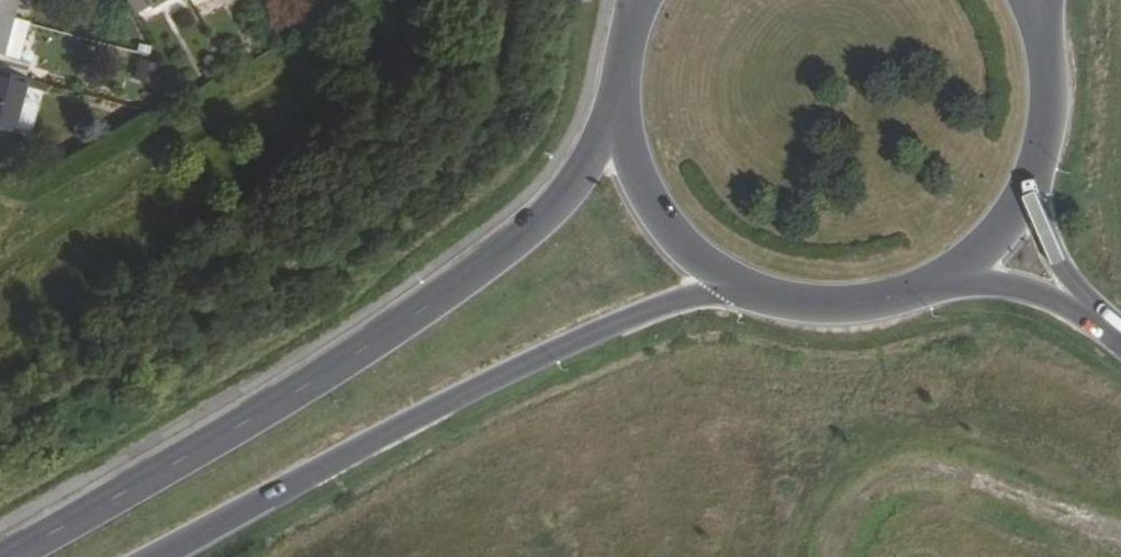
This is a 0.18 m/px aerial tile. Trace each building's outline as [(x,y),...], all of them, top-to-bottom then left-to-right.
[(12,16),(17,0),(0,0),(0,13),(12,16)] [(135,14),(147,5),(148,7),(159,0),(127,0),(135,14)] [(0,13),(0,71),(22,77),(26,62),(19,60),(1,55),(12,16),(0,13)] [(30,21),(12,16),(1,55),(19,60),(30,21)] [(155,80),(157,61),(137,59),(136,78),(155,80)] [(10,133),(10,132),(24,136),(29,133),(35,111),(32,106),(18,102),(25,78),(22,77),(0,71),(0,131),(10,133)]
